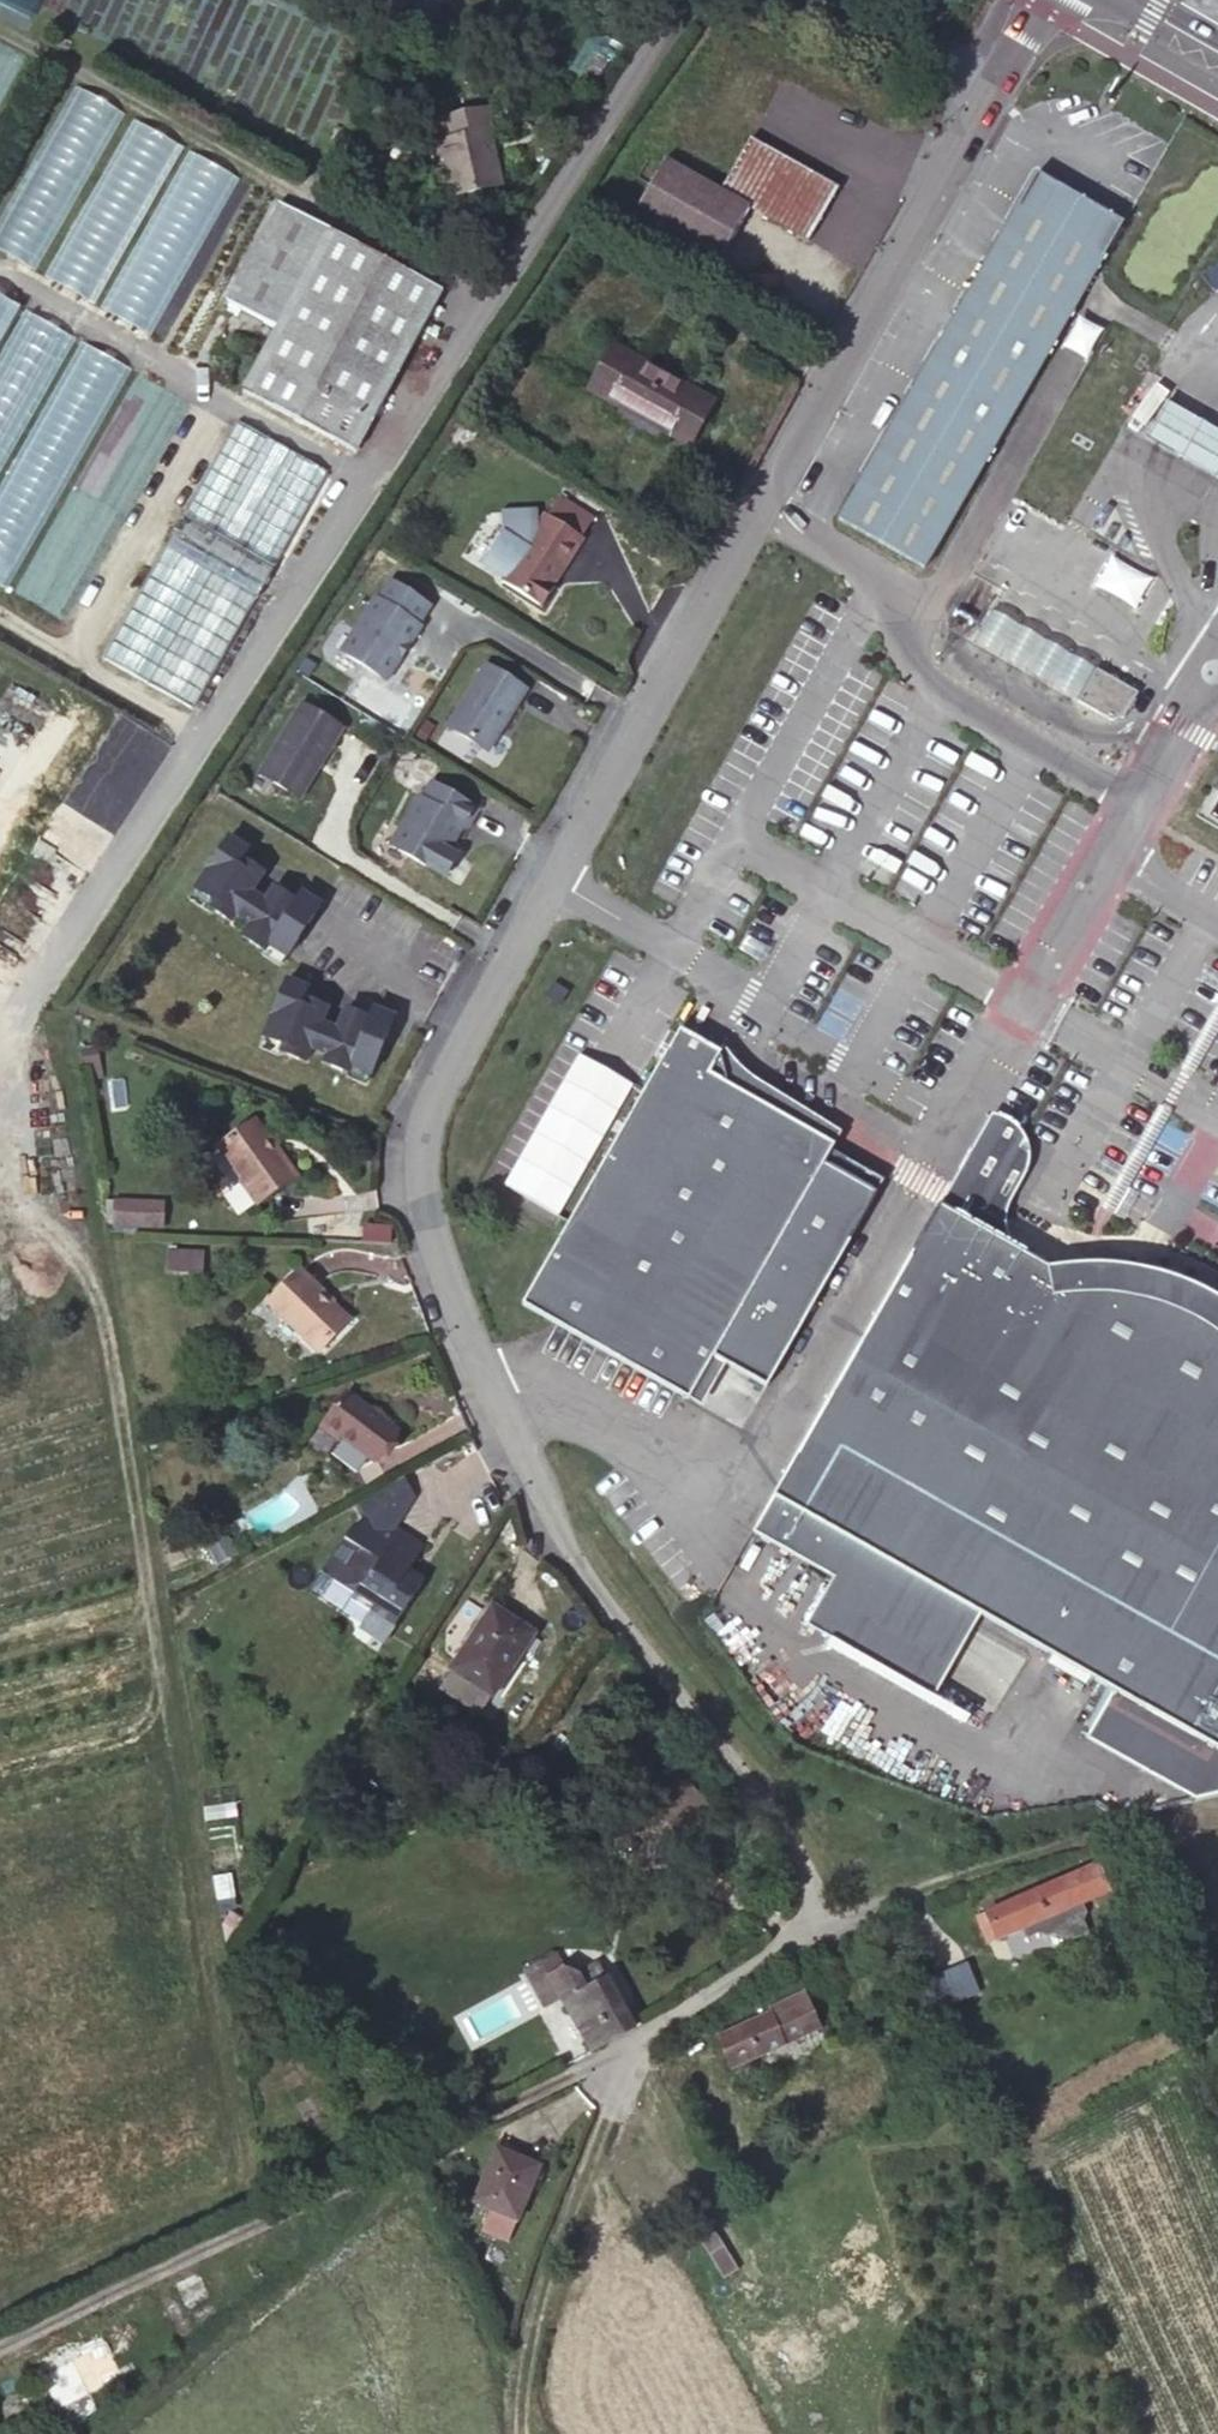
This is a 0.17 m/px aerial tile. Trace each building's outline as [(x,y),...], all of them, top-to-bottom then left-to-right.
[(412,15),(420,0),(386,0),(412,15)] [(236,177),(186,152),(188,148),(126,117),(128,114),(72,86),(0,228),(0,253),(102,304),(100,308),(156,336),(236,177)] [(453,194),(499,182),(489,134),(492,133),(486,107),(451,115),(454,128),(446,129),(448,139),(440,141),(453,194)] [(454,128),(451,115),(444,117),(446,129),(454,128)] [(747,136),(718,189),(746,205),(808,239),(837,187),(747,136)] [(746,205),(718,189),(662,158),(633,213),(716,259),(746,205)] [(1074,196),(1031,170),(1006,214),(975,267),(897,399),(830,513),(917,564),(991,438),(1065,313),(1087,276),(1096,260),(1119,222),(1074,196)] [(439,289),(327,228),(242,389),(356,449),(439,289)] [(10,591),(34,539),(98,536),(102,527),(122,526),(111,521),(110,501),(80,503),(79,471),(86,455),(86,458),(129,367),(77,342),(79,337),(0,300),(0,586),(10,591)] [(637,418),(662,374),(607,343),(582,387),(637,418)] [(716,405),(662,374),(637,418),(691,449),(716,405)] [(1139,435),(1184,461),(1217,481),(1217,432),(1206,425),(1161,398),(1139,435)] [(326,470),(236,419),(102,656),(193,707),(255,596),(256,597),(275,566),(273,564),(326,470)] [(598,523),(566,502),(555,520),(552,518),(544,532),(538,529),(538,514),(506,515),(506,540),(488,571),(549,610),(562,590),(560,589),(590,542),(587,540),(598,523)] [(1104,552),(1086,584),(1129,608),(1147,576),(1104,552)] [(417,622),(428,603),(388,578),(376,597),(373,595),(339,648),(385,678),(420,624),(417,622)] [(967,638),(1070,697),(1087,667),(984,607),(967,638)] [(484,659),(438,732),(476,756),(492,730),(494,730),(509,705),(508,705),(521,683),(484,659)] [(1070,699),(1116,716),(1130,691),(1088,666),(1070,699)] [(299,700),(257,770),(297,795),(341,725),(299,700)] [(477,808),(431,780),(421,795),(418,793),(388,843),(438,873),(447,871),(453,859),(451,851),(447,849),(462,826),(465,828),(477,808)] [(228,835),(194,886),(211,898),(207,904),(209,905),(230,919),(235,911),(247,893),(262,870),(241,856),(247,847),(228,835)] [(286,955),(319,903),(301,890),(295,899),(274,885),(262,903),(257,910),(247,903),(240,915),(250,922),(241,934),(262,948),(263,949),(267,943),(286,955)] [(187,896),(206,909),(209,905),(207,904),(211,898),(194,886),(187,896)] [(262,903),(247,893),(235,911),(240,915),(247,903),(257,910),(262,903)] [(263,949),(262,948),(260,952),(279,964),(286,955),(267,943),(263,949)] [(285,978),(263,1036),(283,1043),(280,1050),(281,1051),(305,1060),(308,1052),(313,1039),(316,1031),(326,1005),(303,996),(307,987),(285,978)] [(367,1083),(389,1026),(368,1017),(364,1027),(341,1017),(333,1038),(330,1045),(319,1041),(314,1054),(325,1058),(319,1072),(344,1082),(347,1075),(367,1083)] [(831,1144),(707,1072),(719,1051),(678,1028),(561,1228),(519,1302),(684,1398),(710,1351),(821,1158),(831,1144)] [(333,1038),(316,1031),(313,1039),(308,1052),(314,1054),(319,1041),(330,1045),(333,1038)] [(280,1050),(283,1043),(263,1036),(259,1047),(280,1055),(281,1051),(280,1050)] [(367,1083),(347,1075),(344,1082),(343,1082),(341,1086),(362,1095),(367,1083)] [(1214,1305),(1198,1298),(1189,1294),(1175,1289),(1160,1285),(1143,1281),(1125,1279),(1102,1279),(1084,1279),(1066,1281),(1039,1266),(1032,1261),(1011,1249),(1010,1237),(1009,1225),(1009,1212),(1033,1172),(1034,1162),(1033,1154),(1031,1146),(1028,1138),(1021,1130),(1010,1123),(1003,1120),(995,1120),(945,1210),(762,1537),(837,1586),(811,1632),(939,1704),(983,1625),(1117,1698),(1089,1744),(1201,1809),(1217,1806),(1217,1307),(1214,1305)] [(279,1157),(254,1121),(219,1145),(257,1200),(295,1174),(282,1155),(279,1157)] [(766,1384),(875,1192),(821,1158),(710,1351),(766,1384)] [(115,1199),(113,1224),(162,1226),(163,1201),(115,1199)] [(199,1252),(168,1251),(168,1270),(198,1272),(199,1252)] [(1035,1256),(1032,1261),(1039,1266),(1042,1260),(1035,1256)] [(324,1291),(299,1267),(267,1301),(317,1351),(347,1319),(322,1293),(324,1291)] [(396,1429),(347,1391),(319,1425),(337,1439),(341,1435),(373,1459),(396,1429)] [(362,1517),(349,1524),(342,1537),(354,1542),(334,1579),(340,1582),(322,1612),(360,1633),(359,1635),(373,1642),(383,1648),(420,1579),(403,1570),(407,1563),(416,1548),(386,1530),(405,1498),(393,1479),(352,1502),(362,1517)] [(229,1519),(208,1531),(225,1562),(247,1551),(229,1519)] [(342,1537),(322,1572),(334,1579),(354,1542),(342,1537)] [(403,1570),(420,1579),(424,1573),(407,1563),(403,1570)] [(334,1579),(322,1572),(304,1603),(322,1612),(340,1582),(334,1579)] [(511,1628),(514,1620),(491,1605),(487,1612),(511,1628)] [(532,1631),(514,1620),(511,1628),(487,1612),(450,1668),(453,1670),(490,1693),(492,1695),(532,1631)] [(373,1642),(366,1653),(376,1659),(383,1648),(373,1642)] [(478,1712),(490,1693),(453,1670),(441,1689),(478,1712)] [(640,1790),(666,1817),(690,1795),(664,1767),(640,1790)] [(1060,1896),(990,1930),(1003,1957),(1074,1925),(1060,1896)] [(525,1976),(557,1958),(554,1952),(522,1970),(525,1976)] [(590,2051),(632,2026),(598,1965),(579,1976),(566,1976),(557,1958),(525,1976),(542,2006),(560,1997),(590,2051)] [(951,2005),(980,1996),(970,1964),(941,1974),(951,2005)] [(809,1986),(725,2027),(742,2062),(825,2024),(809,1986)] [(503,2250),(539,2172),(498,2151),(470,2212),(488,2220),(479,2239),(503,2250)] [(203,2278),(177,2285),(191,2335),(210,2330),(204,2305),(210,2303),(203,2278)] [(55,2421),(134,2392),(117,2349),(111,2352),(104,2332),(32,2359),(55,2421)] [(781,2354),(799,2387),(823,2373),(804,2341),(781,2354)]
